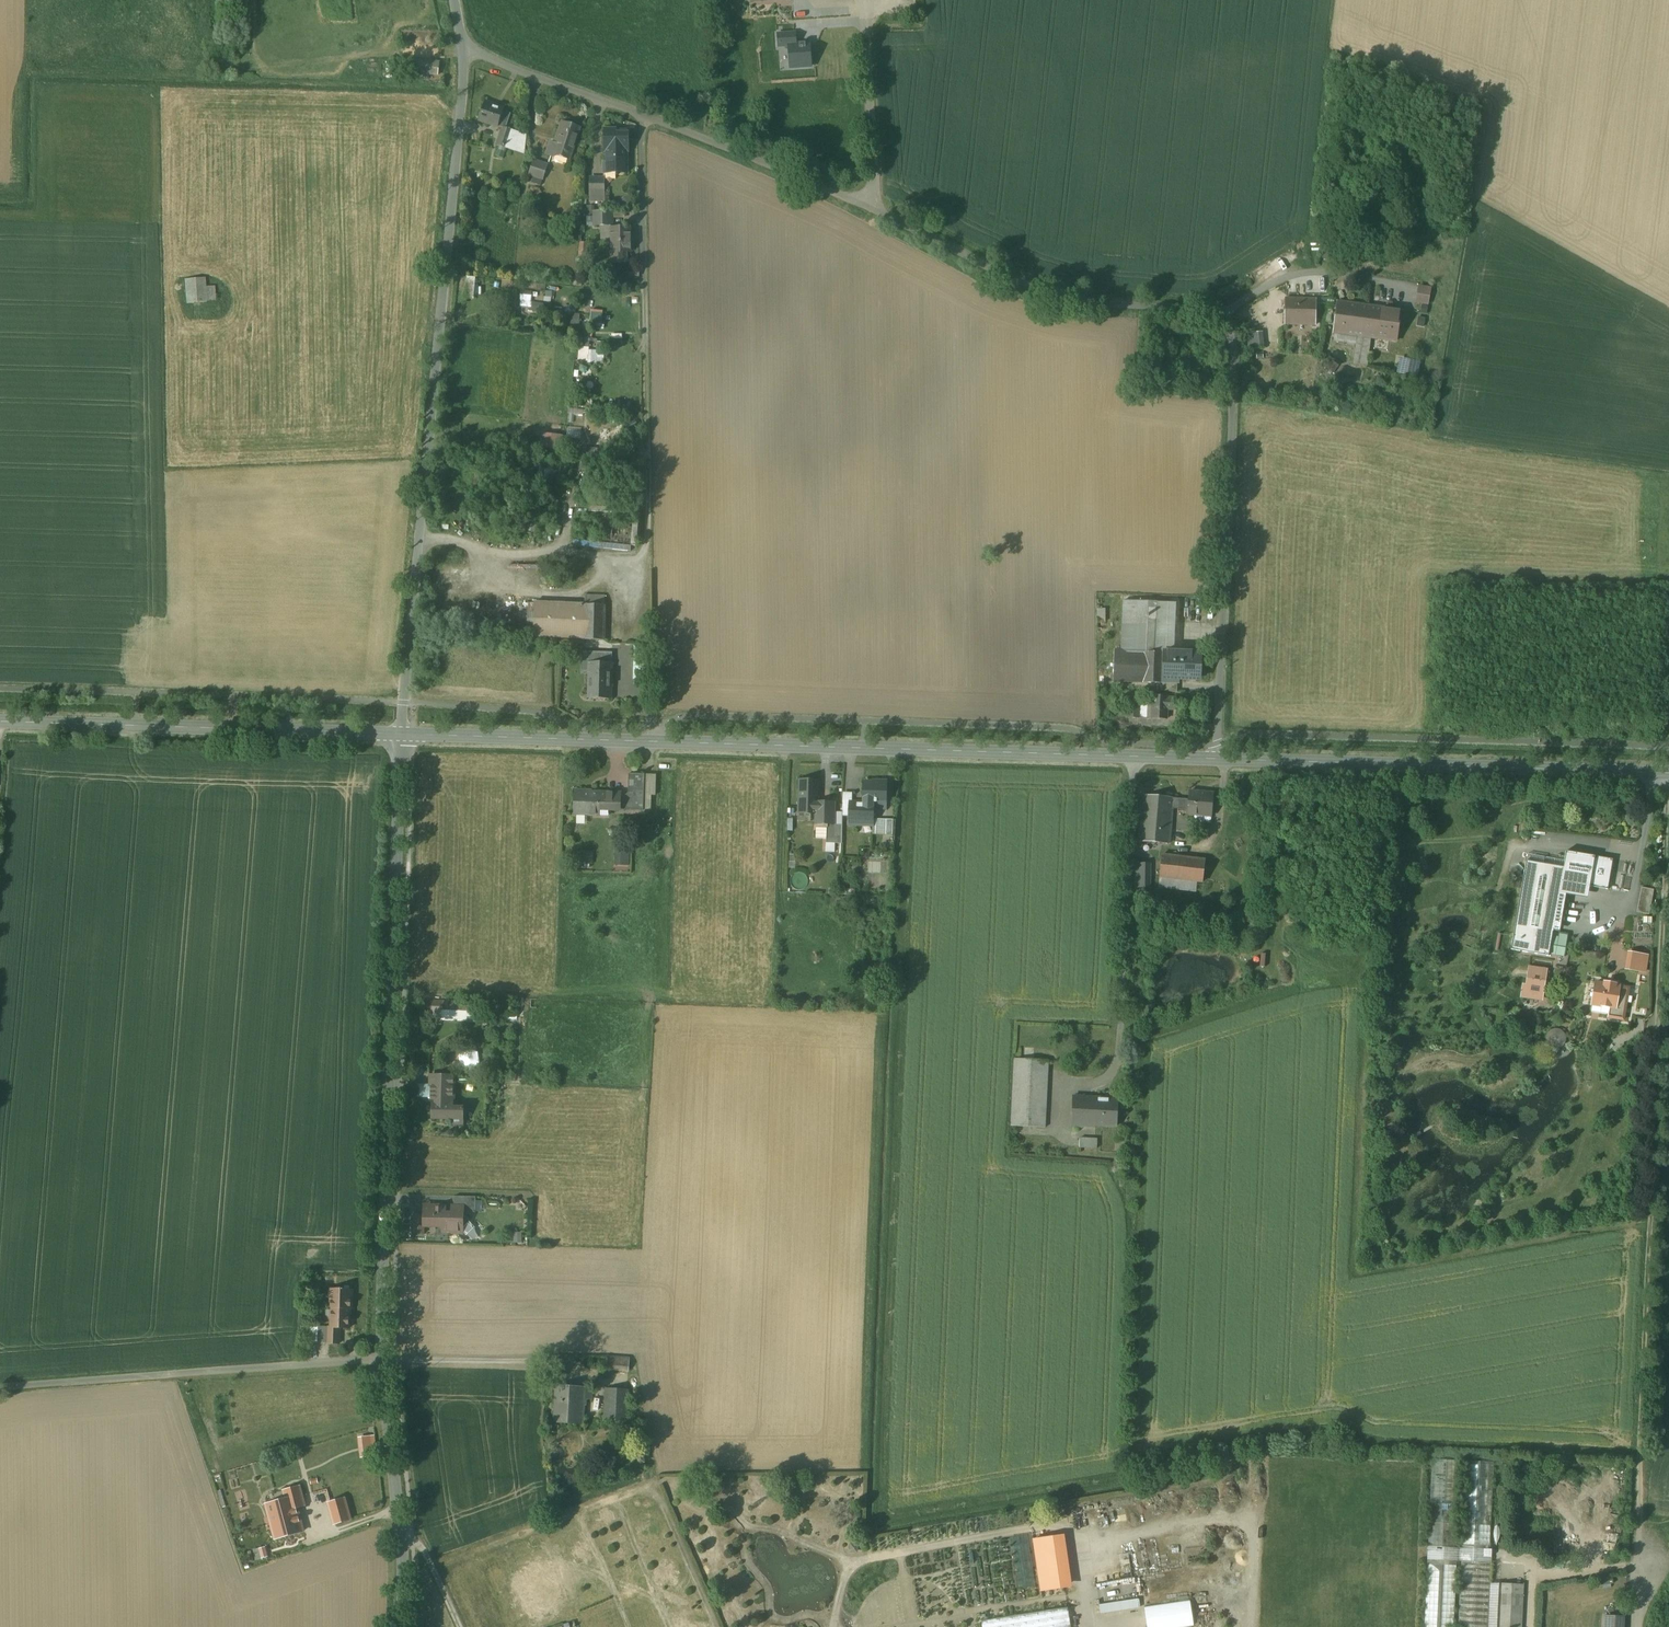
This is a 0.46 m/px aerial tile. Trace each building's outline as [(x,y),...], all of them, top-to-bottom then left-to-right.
[(440,63),(410,60),(409,72),(438,75),(440,63)] [(504,108),(485,102),(479,121),(498,127),(498,126),(503,112),(504,108)] [(526,136),(505,129),(510,114),(503,112),(498,126),(503,128),(497,145),(525,155),(526,136)] [(562,122),(555,144),(551,142),(546,155),(554,158),(555,156),(570,161),(580,128),(562,122)] [(616,130),(605,130),(605,151),(606,151),(606,149),(626,149),(626,151),(628,150),(628,135),(616,135),(616,130)] [(626,149),(606,149),(606,151),(606,163),(604,163),(604,173),(627,173),(627,160),(626,160),(626,151),(626,149)] [(548,166),(534,161),(529,175),(534,176),(532,183),(541,186),(543,179),(548,166)] [(604,179),(590,179),(590,201),(604,201),(604,179)] [(612,217),(594,217),(594,226),(612,225),(612,217)] [(630,228),(611,228),(612,252),(612,253),(622,253),(630,253),(630,228)] [(622,253),(612,253),(612,252),(610,252),(611,264),(622,263),(622,253)] [(469,299),(478,299),(478,277),(469,277),(469,299)] [(205,278),(185,280),(187,304),(207,302),(205,278)] [(1417,303),(1431,305),(1433,286),(1418,285),(1417,303)] [(534,301),(536,291),(522,290),(521,299),(534,301)] [(1316,299),(1285,300),(1285,325),(1316,325),(1316,299)] [(531,302),(530,311),(539,311),(539,302),(531,302)] [(1400,310),(1337,302),(1333,333),(1358,336),(1370,338),(1396,342),(1400,310)] [(1261,332),(1248,333),(1250,350),(1262,348),(1261,332)] [(1370,338),(1358,336),(1354,363),(1367,365),(1370,338)] [(590,347),(591,339),(583,338),(582,346),(590,347)] [(579,361),(598,361),(599,348),(580,348),(579,361)] [(1419,362),(1402,358),(1399,373),(1416,377),(1419,362)] [(634,420),(623,426),(627,433),(638,428),(634,420)] [(561,436),(542,433),(540,446),(559,449),(561,436)] [(604,597),(585,596),(585,605),(604,605),(604,597)] [(1177,603),(1124,602),(1123,651),(1117,651),(1116,681),(1162,682),(1177,683),(1177,677),(1197,678),(1198,653),(1175,652),(1177,603)] [(585,605),(534,603),(533,637),(584,639),(585,605)] [(604,605),(585,605),(584,639),(584,640),(604,640),(605,605),(604,605)] [(652,646),(634,645),(634,653),(652,653),(652,646)] [(613,654),(583,653),(582,674),(589,674),(590,663),(612,663),(613,654)] [(652,653),(634,653),(634,679),(652,680),(652,653)] [(612,663),(590,663),(589,674),(589,697),(611,698),(612,663)] [(1177,683),(1162,682),(1161,692),(1177,693),(1177,683)] [(1167,696),(1153,695),(1152,718),(1166,719),(1167,708),(1175,708),(1176,698),(1167,697),(1167,696)] [(1140,700),(1129,699),(1128,718),(1139,718),(1140,700)] [(645,775),(629,774),(628,793),(624,797),(624,810),(644,811),(645,775)] [(819,781),(799,780),(798,821),(816,822),(816,814),(818,814),(818,803),(819,781)] [(886,781),(873,781),(873,782),(863,782),(863,803),(865,803),(865,813),(864,825),(876,826),(876,809),(886,809),(886,781)] [(600,793),(586,793),(586,791),(575,791),(574,815),(600,816),(600,809),(600,796),(600,793)] [(1214,793),(1189,792),(1189,798),(1189,809),(1189,814),(1199,814),(1199,813),(1211,814),(1211,815),(1213,815),(1214,793)] [(621,797),(600,796),(600,809),(620,810),(621,797)] [(1172,798),(1145,796),(1142,840),(1170,841),(1172,809),(1172,798)] [(1189,798),(1172,798),(1172,809),(1189,809),(1189,798)] [(834,804),(818,803),(818,814),(816,814),(816,822),(816,828),(827,828),(826,843),(842,844),(842,812),(834,812),(834,804)] [(865,813),(849,813),(848,825),(864,825),(865,813)] [(630,852),(616,851),(616,866),(629,866),(630,852)] [(592,852),(583,852),(582,864),(592,864),(592,852)] [(1206,860),(1163,854),(1160,876),(1203,882),(1206,860)] [(1608,889),(1613,862),(1566,854),(1565,861),(1555,859),(1554,866),(1526,861),(1511,950),(1548,956),(1553,931),(1559,932),(1566,895),(1587,899),(1589,886),(1608,889)] [(1144,863),(1136,863),(1136,887),(1144,887),(1144,863)] [(1654,890),(1642,888),(1637,912),(1649,915),(1654,890)] [(1628,976),(1649,978),(1651,959),(1631,956),(1628,976)] [(1544,988),(1547,969),(1529,966),(1526,985),(1523,985),(1521,998),(1542,1001),(1544,988)] [(1604,984),(1595,983),(1594,990),(1590,989),(1589,997),(1593,997),(1591,1004),(1609,1007),(1607,1017),(1623,1020),(1626,1003),(1631,1003),(1632,997),(1627,996),(1629,988),(1615,986),(1616,984),(1604,982),(1604,984)] [(468,1002),(425,1001),(426,999),(420,999),(420,1006),(425,1006),(425,1010),(442,1010),(442,1020),(468,1021),(468,1002)] [(1049,1061),(1015,1060),(1012,1126),(1047,1127),(1049,1061)] [(454,1077),(431,1076),(431,1086),(436,1087),(436,1100),(453,1100),(454,1077)] [(1096,1099),(1073,1099),(1072,1128),(1095,1128),(1095,1126),(1096,1099)] [(1117,1100),(1096,1099),(1095,1126),(1117,1126),(1117,1100)] [(436,1100),(433,1100),(432,1119),(451,1119),(451,1124),(463,1124),(464,1108),(453,1108),(453,1100),(436,1100)] [(1098,1139),(1081,1139),(1081,1148),(1098,1148),(1098,1139)] [(478,1202),(457,1201),(457,1210),(466,1210),(466,1216),(478,1216),(478,1202)] [(466,1210),(457,1210),(456,1218),(455,1219),(447,1219),(447,1231),(446,1231),(446,1235),(456,1236),(457,1238),(463,1238),(465,1236),(469,1240),(477,1232),(472,1226),(466,1219),(466,1216),(466,1210)] [(447,1212),(427,1211),(427,1221),(426,1230),(446,1231),(447,1231),(447,1219),(447,1212)] [(427,1221),(417,1220),(417,1230),(426,1230),(427,1221)] [(352,1290),(331,1290),(331,1309),(331,1317),(334,1317),(334,1309),(350,1310),(351,1310),(352,1290)] [(350,1310),(334,1309),(334,1317),(331,1317),(331,1326),(329,1326),(329,1344),(339,1344),(340,1328),(350,1328),(350,1322),(349,1322),(350,1310)] [(317,1327),(309,1327),(308,1344),(316,1344),(317,1327)] [(629,1358),(608,1356),(606,1369),(628,1371),(629,1358)] [(592,1390),(556,1388),(554,1425),(582,1426),(583,1401),(591,1402),(592,1390)] [(627,1392),(605,1390),(604,1421),(625,1422),(627,1392)] [(374,1436),(359,1438),(361,1457),(376,1456),(374,1436)] [(1456,1543),(1460,1461),(1432,1459),(1424,1626),(1488,1626),(1490,1583),(1491,1563),(1491,1562),(1492,1549),(1490,1549),(1494,1462),(1466,1461),(1462,1544),(1456,1543)] [(304,1505),(299,1487),(284,1491),(286,1499),(266,1505),(275,1539),(304,1531),(297,1507),(304,1505)] [(344,1498),(329,1503),(335,1524),(350,1520),(344,1498)] [(1058,1537),(1034,1540),(1041,1590),(1065,1587),(1058,1537)] [(254,1549),(257,1559),(269,1556),(267,1545),(254,1549)] [(1612,1578),(1599,1581),(1601,1587),(1613,1585),(1612,1578)] [(1490,1583),(1488,1626),(1498,1626),(1499,1605),(1523,1606),(1523,1594),(1499,1594),(1500,1583),(1490,1583)] [(1524,1584),(1500,1583),(1499,1594),(1523,1594),(1524,1584)] [(1139,1599),(1099,1605),(1101,1613),(1140,1607),(1139,1599)] [(1144,1606),(1147,1626),(1185,1626),(1194,1626),(1190,1600),(1144,1606)] [(1499,1605),(1498,1626),(1522,1626),(1523,1606),(1499,1605)] [(982,1621),(983,1626),(1071,1626),(1068,1607),(982,1621)] [(1614,1617),(1614,1618),(1613,1626),(1623,1626),(1624,1617),(1614,1617)]
